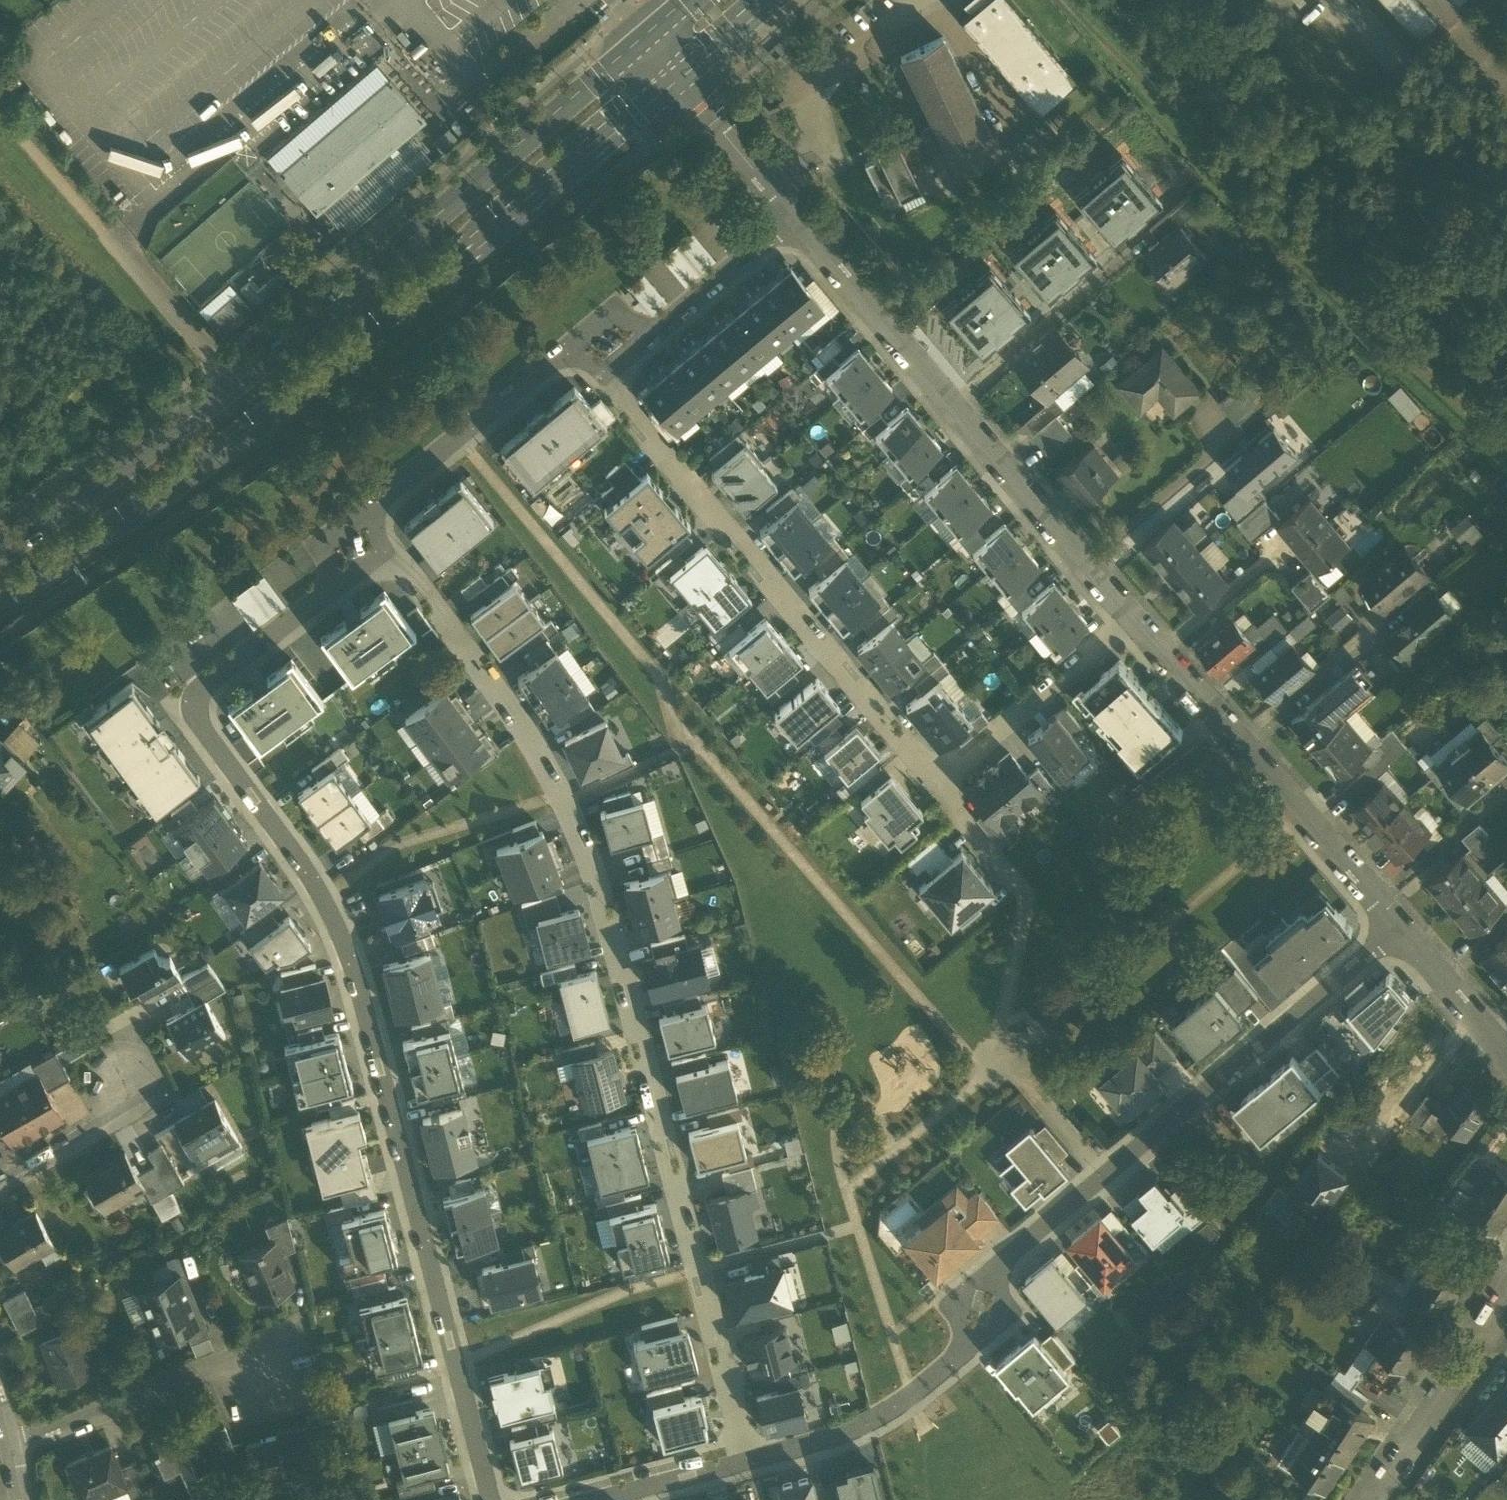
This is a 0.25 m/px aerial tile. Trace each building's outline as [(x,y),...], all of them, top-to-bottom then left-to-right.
[(1011,0),(972,0),(969,3),(975,9),(962,19),(1038,111),(1076,79),(1011,0)] [(999,151),(942,37),(901,57),(935,126),(951,157),(958,171),(999,151)] [(390,80),(281,173),(316,213),(425,120),(390,80)] [(1061,138),(1047,120),(1010,151),(1024,168),(1061,138)] [(935,126),(922,132),(923,135),(900,147),(897,141),(879,150),(882,156),(865,164),(877,187),(892,180),(894,185),(899,194),(918,184),(914,175),(951,157),(935,126)] [(1087,184),(1074,195),(1096,221),(1113,241),(1161,201),(1121,154),(1108,166),(1109,168),(1088,185),(1087,184)] [(1189,195),(1154,225),(1165,237),(1178,225),(1180,227),(1203,208),(1189,195)] [(726,204),(711,217),(719,226),(734,214),(726,204)] [(1031,279),(1047,298),(1095,257),(1056,211),(1042,222),(1043,223),(1022,241),(1021,240),(1008,251),(1031,279)] [(742,223),(734,214),(719,226),(727,235),(742,223)] [(750,232),(742,223),(727,235),(735,245),(750,232)] [(1165,237),(1146,252),(1163,272),(1168,268),(1178,281),(1206,258),(1180,227),(1178,225),(1165,237)] [(693,233),(677,245),(685,254),(701,242),(693,233)] [(708,251),(701,242),(685,254),(693,264),(708,251)] [(677,245),(662,258),(670,267),(685,254),(677,245)] [(716,260),(708,251),(693,264),(701,273),(716,260)] [(693,264),(685,254),(670,267),(677,276),(693,264)] [(823,306),(787,263),(776,272),(780,278),(774,283),(806,320),(823,306)] [(701,273),(693,264),(677,276),(685,286),(701,273)] [(981,354),(1029,313),(1013,294),(989,266),(976,278),(978,279),(957,297),(955,296),(941,307),(981,354)] [(644,273),(628,286),(636,295),(652,283),(644,273)] [(774,283),(768,287),(764,282),(753,291),(790,334),(806,320),(774,283)] [(659,292),(652,283),(636,295),(644,305),(659,292)] [(790,334),(753,291),(743,300),(748,305),(742,310),(773,348),(790,334)] [(667,301),(659,292),(644,305),(652,314),(667,301)] [(773,348),(742,310),(736,315),(731,309),(721,318),(757,361),(773,348)] [(757,361),(721,318),(711,327),(715,332),(709,337),(741,375),(757,361)] [(1072,346),(1054,326),(1031,346),(1033,349),(1016,363),(1047,400),(1049,402),(1054,397),(1061,392),(1063,394),(1073,385),(1070,381),(1084,368),(1068,350),(1072,346)] [(709,337),(703,342),(699,337),(688,345),(724,388),(741,375),(709,337)] [(822,365),(831,357),(842,348),(834,338),(813,354),(822,365)] [(724,388),(688,345),(678,354),(682,359),(677,364),(708,402),(724,388)] [(1199,390),(1164,348),(1121,384),(1138,402),(1157,387),(1176,410),(1199,390)] [(839,365),(826,376),(842,396),(875,369),(858,349),(839,365)] [(826,376),(839,365),(831,357),(822,365),(812,373),(819,382),(826,376)] [(677,364),(671,369),(666,364),(656,373),(692,416),(708,402),(677,364)] [(875,369),(842,396),(859,416),(872,405),(891,389),(875,369)] [(692,416),(656,373),(646,381),(650,386),(643,392),(659,411),(675,429),(692,416)] [(1258,405),(1241,384),(1221,401),(1238,422),(1258,405)] [(576,390),(539,420),(568,454),(604,423),(591,408),(576,390)] [(1047,400),(1024,421),(1034,433),(1056,414),(1064,407),(1054,397),(1049,402),(1047,400)] [(599,401),(591,408),(604,423),(605,424),(613,418),(599,401)] [(860,429),(880,413),(872,405),(859,416),(853,421),(860,429)] [(888,423),(875,434),(892,454),(924,427),(907,407),(888,423)] [(1317,409),(1305,419),(1317,429),(1327,418),(1317,409)] [(675,429),(659,411),(650,418),(668,440),(677,432),(675,429)] [(875,434),(888,423),(880,413),(860,429),(869,439),(875,434)] [(1056,414),(1034,433),(1049,452),(1072,434),(1056,414)] [(568,454),(539,420),(502,451),(531,485),(568,454)] [(924,427),(892,454),(908,474),(921,463),(941,447),(924,427)] [(1298,455),(1275,427),(1226,469),(1241,487),(1257,506),(1266,498),(1258,489),(1298,455)] [(710,458),(717,467),(743,446),(744,445),(737,436),(710,458)] [(717,467),(711,473),(728,492),(760,466),(743,446),(717,467)] [(1094,446),(1083,454),(1092,465),(1094,463),(1095,465),(1104,458),(1094,446)] [(1092,465),(1083,454),(1061,472),(1081,497),(1106,478),(1095,465),(1094,463),(1092,465)] [(1115,471),(1104,458),(1095,465),(1106,478),(1115,471)] [(614,485),(632,469),(624,459),(605,475),(614,485)] [(907,492),(929,474),(921,463),(908,474),(898,482),(907,492)] [(936,482),(924,492),(941,512),(973,485),(956,465),(936,482)] [(760,466),(728,492),(744,512),(777,486),(760,466)] [(614,504),(641,481),(632,469),(614,485),(604,492),(614,504)] [(924,492),(936,482),(929,474),(907,492),(914,500),(924,492)] [(688,527),(646,477),(641,481),(614,504),(606,510),(620,528),(630,520),(642,534),(632,543),(647,561),(664,547),(688,527)] [(428,506),(414,518),(404,525),(429,556),(437,566),(446,559),(452,554),(449,550),(447,548),(452,544),(448,538),(463,525),(468,531),(473,527),(478,533),(493,521),(461,480),(437,499),(434,496),(425,503),(428,506)] [(973,485),(941,512),(957,532),(970,521),(989,505),(973,485)] [(1257,506),(1241,487),(1223,503),(1239,521),(1257,506)] [(767,510),(774,519),(796,501),(800,497),(793,488),(767,510)] [(1310,500),(1279,526),(1298,548),(1328,522),(1310,500)] [(774,519),(760,530),(777,550),(812,521),(796,501),(774,519)] [(1279,518),(1266,501),(1258,508),(1271,525),(1279,518)] [(1258,508),(1257,506),(1239,521),(1253,540),(1271,525),(1258,508)] [(1470,513),(1454,527),(1468,544),(1484,530),(1470,513)] [(812,521),(777,550),(776,551),(793,571),(807,559),(829,541),(812,521)] [(978,531),(970,521),(957,532),(948,540),(955,547),(959,546),(978,531)] [(1174,521),(1145,546),(1173,576),(1201,552),(1195,545),(1184,532),(1174,521)] [(1197,522),(1184,532),(1195,545),(1207,534),(1197,522)] [(1328,522),(1298,548),(1318,572),(1349,546),(1328,522)] [(985,540),(972,551),(989,571),(1021,544),(1004,524),(985,540)] [(696,537),(688,527),(664,547),(673,557),(678,552),(696,537)] [(978,531),(959,546),(967,555),(972,551),(985,540),(978,531)] [(814,569),(841,547),(833,537),(829,541),(807,559),(814,569)] [(729,571),(706,544),(686,561),(670,575),(692,601),(729,571)] [(1021,544),(989,571),(1006,591),(1019,580),(1038,564),(1021,544)] [(814,569),(822,578),(844,559),(849,556),(841,547),(814,569)] [(1405,548),(1364,583),(1385,607),(1401,593),(1426,572),(1405,548)] [(673,557),(655,571),(663,580),(670,575),(686,561),(678,552),(673,557)] [(1229,585),(1201,552),(1173,576),(1201,608),(1229,585)] [(437,566),(429,556),(420,563),(434,581),(444,574),(437,566)] [(861,579),(844,559),(822,578),(809,589),(825,609),(861,579)] [(487,585),(483,588),(492,601),(517,583),(521,580),(512,567),(487,585)] [(729,571),(692,601),(715,628),(731,615),(751,598),(729,571)] [(262,572),(246,583),(255,596),(272,585),(262,572)] [(1426,572),(1401,593),(1409,603),(1410,603),(1430,586),(1435,582),(1426,572)] [(487,585),(480,575),(461,589),(468,598),(483,588),(487,585)] [(1330,596),(1315,578),(1298,593),(1313,610),(1330,596)] [(861,579),(825,609),(842,629),(857,617),(878,599),(861,579)] [(1006,591),(997,598),(1005,607),(1026,589),(1019,580),(1006,591)] [(246,583),(230,595),(239,608),(255,596),(246,583)] [(530,601),(517,583),(492,601),(472,616),(485,634),(530,601)] [(1035,598),(1022,609),(1039,629),(1071,603),(1054,583),(1035,598)] [(279,594),(272,585),(255,596),(262,606),(279,594)] [(1430,586),(1410,603),(1409,603),(1402,609),(1410,619),(1438,595),(1430,586)] [(1026,589),(1005,607),(1013,617),(1022,609),(1035,598),(1026,589)] [(384,590),(320,638),(352,680),(365,671),(361,666),(389,646),(392,650),(416,633),(384,590)] [(288,606),(279,594),(262,606),(271,619),(288,606)] [(1410,619),(1389,636),(1410,662),(1418,656),(1411,647),(1452,612),(1438,595),(1410,619)] [(262,606),(255,596),(239,608),(246,618),(262,606)] [(878,599),(857,617),(864,627),(890,606),(882,596),(878,599)] [(544,621),(530,601),(485,634),(499,654),(544,621)] [(1071,603),(1039,629),(1056,649),(1069,639),(1088,623),(1071,603)] [(1331,616),(1345,633),(1360,621),(1346,603),(1331,616)] [(271,619),(262,606),(246,618),(255,630),(271,619)] [(890,606),(864,627),(872,636),(890,621),(897,615),(890,606)] [(715,628),(708,634),(715,643),(739,624),(731,615),(715,628)] [(1258,627),(1257,628),(1262,634),(1272,645),(1288,631),(1273,615),(1258,627)] [(784,638),(766,617),(748,632),(723,652),(741,674),(748,668),(784,638)] [(1244,630),(1234,619),(1199,648),(1219,672),(1254,642),(1244,630)] [(546,639),(558,630),(551,621),(522,642),(529,652),(546,639)] [(858,647),(874,667),(906,641),(890,621),(872,636),(858,647)] [(1254,621),(1244,630),(1254,642),(1262,634),(1257,628),(1258,627),(1254,621)] [(723,652),(748,632),(740,623),(739,624),(715,643),(723,652)] [(1288,631),(1272,645),(1279,654),(1297,639),(1289,630),(1288,631)] [(802,660),(784,638),(748,668),(766,690),(791,669),(802,660)] [(529,652),(524,655),(533,667),(555,652),(546,639),(529,652)] [(1069,639),(1056,649),(1050,654),(1058,663),(1075,648),(1069,639)] [(906,641),(874,667),(890,687),(906,674),(922,661),(906,641)] [(1293,644),(1256,675),(1277,700),(1314,668),(1293,644)] [(556,651),(555,652),(533,667),(517,678),(532,700),(571,673),(556,651)] [(906,674),(913,684),(941,661),(934,651),(922,661),(906,674)] [(292,658),(227,706),(259,749),(282,732),(279,727),(307,707),(310,711),(323,701),(292,658)] [(941,661),(913,684),(921,693),(938,679),(949,670),(941,661)] [(1182,732),(1121,661),(1081,695),(1143,766),(1182,732)] [(798,679),(791,669),(766,690),(763,692),(770,701),(798,679)] [(1322,694),(1292,720),(1313,745),(1314,745),(1343,720),(1343,719),(1336,710),(1367,685),(1354,669),(1323,695),(1322,694)] [(586,694),(571,673),(532,700),(547,721),(562,710),(585,695),(586,694)] [(817,678),(774,714),(788,731),(793,727),(801,736),(805,732),(833,709),(839,704),(817,678)] [(921,693),(904,707),(921,727),(955,699),(938,679),(921,693)] [(88,718),(156,810),(199,779),(131,686),(88,718)] [(445,689),(405,719),(420,738),(465,705),(456,692),(450,696),(445,689)] [(585,695),(562,710),(571,723),(594,709),(590,702),(585,695)] [(955,699),(921,727),(938,747),(953,734),(972,719),(955,699)] [(465,705),(420,738),(434,758),(474,728),(469,721),(474,717),(465,705)] [(1083,728),(1065,706),(1056,714),(1058,717),(1073,735),(1083,728)] [(833,709),(805,732),(814,743),(816,742),(835,726),(842,720),(833,709)] [(981,711),(972,719),(953,734),(961,743),(988,720),(981,711)] [(1058,717),(1044,729),(1041,726),(1028,737),(1059,774),(1086,751),(1073,735),(1058,717)] [(1358,732),(1346,717),(1343,719),(1343,720),(1314,745),(1339,775),(1360,758),(1360,757),(1372,747),(1371,747),(1371,746),(1366,740),(1367,738),(1360,730),(1358,732)] [(1503,733),(1486,717),(1478,723),(1480,726),(1481,725),(1494,741),(1503,733)] [(605,722),(565,741),(581,775),(596,768),(621,756),(605,722)] [(843,735),(824,751),(847,779),(855,772),(879,752),(856,724),(843,735)] [(1481,725),(1480,726),(1470,735),(1469,740),(1460,747),(1489,782),(1495,777),(1495,773),(1499,770),(1503,770),(1506,767),(1506,758),(1502,751),(1500,750),(1493,743),(1494,741),(1481,725)] [(843,735),(835,726),(816,742),(824,751),(843,735)] [(474,728),(434,758),(448,777),(473,759),(488,747),(491,745),(494,743),(484,731),(479,735),(474,728)] [(244,736),(235,742),(256,770),(264,764),(244,736)] [(0,738),(0,784),(16,767),(17,767),(23,759),(0,738)] [(1372,747),(1360,757),(1360,758),(1368,767),(1370,766),(1387,752),(1378,741),(1371,746),(1371,747),(1372,747)] [(488,747),(473,759),(480,768),(498,754),(491,745),(488,747)] [(341,747),(312,769),(319,778),(332,768),(347,757),(341,747)] [(1489,782),(1460,747),(1452,753),(1448,753),(1438,762),(1437,762),(1449,777),(1452,777),(1458,785),(1458,788),(1465,796),(1470,797),(1477,792),(1477,788),(1481,785),(1484,786),(1489,782)] [(621,756),(596,768),(601,779),(633,763),(628,753),(621,756)] [(1009,753),(988,770),(1019,807),(1040,789),(1028,776),(1009,753)] [(1449,777),(1437,762),(1438,762),(1435,758),(1425,767),(1440,785),(1449,777)] [(889,775),(881,766),(862,782),(869,791),(889,775)] [(1368,767),(1342,789),(1356,805),(1384,782),(1370,766),(1368,767)] [(0,784),(0,786),(11,796),(28,777),(17,767),(16,767),(0,784)] [(1038,767),(1028,776),(1040,789),(1045,796),(1055,788),(1038,767)] [(319,778),(298,794),(317,819),(351,794),(332,768),(319,778)] [(1019,807),(988,770),(967,788),(985,810),(997,825),(998,824),(1019,807)] [(862,781),(855,772),(847,779),(836,787),(844,796),(862,781)] [(922,812),(890,774),(889,775),(869,791),(861,798),(868,808),(863,812),(887,840),(894,834),(901,842),(919,827),(913,819),(922,812)] [(1402,803),(1384,782),(1356,805),(1353,808),(1371,829),(1372,829),(1402,803)] [(630,791),(603,798),(606,809),(633,803),(630,791)] [(351,794),(317,819),(336,845),(357,830),(370,820),(351,794)] [(174,825),(191,848),(231,819),(214,796),(197,808),(178,822),(174,825)] [(190,799),(171,813),(178,822),(197,808),(190,799)] [(644,800),(602,811),(611,846),(641,839),(653,835),(644,800)] [(1430,830),(1405,801),(1402,803),(1372,829),(1371,829),(1369,834),(1377,843),(1381,840),(1396,858),(1419,839),(1430,830)] [(370,820),(357,830),(364,839),(393,818),(386,808),(370,820)] [(1009,837),(998,824),(997,825),(985,810),(976,818),(999,846),(1009,837)] [(191,848),(208,871),(212,868),(231,854),(248,841),(231,819),(191,848)] [(535,821),(513,829),(517,841),(539,833),(535,821)] [(1481,821),(1464,835),(1473,845),(1489,831),(1481,821)] [(517,841),(498,849),(507,872),(551,854),(542,832),(539,833),(517,841)] [(653,835),(641,839),(651,877),(670,872),(673,871),(663,833),(653,835)] [(924,866),(931,875),(951,859),(934,838),(906,860),(916,872),(924,866)] [(1419,839),(1398,857),(1406,866),(1427,848),(1419,839)] [(997,895),(962,851),(951,859),(931,875),(919,886),(955,929),(997,895)] [(1463,851),(1430,880),(1451,906),(1486,877),(1463,851)] [(231,854),(212,868),(220,877),(238,863),(231,854)] [(551,854),(507,872),(516,894),(536,886),(559,877),(560,876),(551,854)] [(260,862),(225,888),(247,917),(275,896),(281,891),(260,862)] [(651,877),(624,884),(631,908),(672,897),(676,896),(670,872),(651,877)] [(1451,906),(1472,932),(1506,903),(1506,896),(1489,874),(1486,877),(1451,906)] [(559,877),(536,886),(541,898),(563,889),(559,877)] [(424,879),(379,895),(392,931),(419,921),(426,918),(437,914),(424,879)] [(522,904),(527,927),(540,924),(539,919),(561,914),(556,893),(522,904)] [(275,896),(247,917),(254,926),(272,913),(282,905),(275,896)] [(672,897),(631,908),(638,936),(679,926),(672,897)] [(1353,929),(1327,899),(1309,913),(1303,906),(1267,937),(1272,944),(1254,959),(1280,990),(1353,929)] [(548,957),(588,947),(579,909),(561,914),(539,919),(540,924),(548,957)] [(280,922),(272,913),(254,926),(243,934),(250,944),(280,922)] [(310,943),(289,915),(280,922),(250,944),(265,965),(273,959),(287,960),(310,943)] [(426,918),(419,921),(392,931),(396,944),(401,942),(430,931),(426,918)] [(430,931),(401,942),(405,954),(435,942),(430,931)] [(685,936),(652,944),(654,954),(688,946),(685,936)] [(1482,959),(1506,987),(1506,937),(1482,959)] [(688,946),(654,954),(644,957),(653,991),(660,990),(681,984),(706,978),(698,944),(688,946)] [(170,957),(165,959),(164,958),(162,958),(160,957),(158,958),(153,949),(119,968),(130,988),(135,985),(139,991),(140,993),(142,995),(145,996),(150,997),(154,996),(181,981),(183,980),(182,978),(170,957)] [(430,952),(383,965),(390,990),(437,978),(430,952)] [(207,963),(182,978),(183,980),(181,981),(187,991),(188,991),(216,975),(207,963)] [(560,979),(578,974),(575,963),(540,972),(543,983),(560,979)] [(282,972),(285,986),(319,977),(315,964),(282,972)] [(578,974),(560,979),(574,1029),(609,1020),(596,969),(578,974)] [(1236,970),(1218,984),(1241,1012),(1259,998),(1236,970)] [(216,975),(188,991),(188,992),(195,1004),(204,999),(205,1000),(225,988),(216,975)] [(1353,1007),(1348,1011),(1375,1042),(1390,1023),(1409,995),(1392,975),(1372,992),(1353,1007)] [(332,1008),(323,976),(319,977),(285,986),(281,987),(286,1005),(293,1003),(296,1017),(332,1008)] [(437,978),(390,990),(396,1015),(428,1007),(443,1003),(437,978)] [(1346,998),(1353,1007),(1372,992),(1364,983),(1346,998)] [(681,984),(660,990),(663,1002),(684,996),(681,984)] [(1241,1012),(1218,984),(1173,1022),(1202,1057),(1247,1019),(1241,1012)] [(188,992),(169,1003),(176,1015),(195,1004),(188,992)] [(698,993),(664,1002),(667,1014),(701,1005),(698,993)] [(176,1015),(166,1020),(186,1055),(224,1033),(205,1000),(204,999),(195,1004),(176,1015)] [(443,1003),(428,1007),(431,1020),(446,1016),(454,1014),(451,1001),(443,1003)] [(667,1014),(658,1016),(667,1050),(715,1038),(706,1004),(701,1005),(667,1014)] [(431,1020),(411,1025),(414,1037),(449,1028),(446,1016),(431,1020)] [(1390,1023),(1375,1042),(1385,1049),(1399,1031),(1390,1023)] [(297,1030),(300,1042),(325,1036),(322,1024),(297,1030)] [(414,1037),(403,1040),(409,1067),(456,1055),(449,1028),(414,1037)] [(1177,1057),(1156,1031),(1136,1047),(1139,1051),(1158,1073),(1177,1057)] [(285,1046),(291,1073),(345,1059),(339,1032),(325,1036),(300,1042),(285,1046)] [(86,1033),(55,1051),(62,1063),(93,1045),(86,1033)] [(574,1059),(598,1054),(594,1041),(561,1050),(564,1063),(574,1059)] [(1317,1048),(1299,1063),(1322,1091),(1340,1076),(1317,1048)] [(598,1054),(574,1059),(578,1074),(572,1076),(576,1091),(582,1089),(586,1104),(622,1094),(610,1050),(598,1054)] [(55,1051),(32,1064),(37,1075),(39,1074),(48,1089),(70,1077),(62,1063),(55,1051)] [(1139,1051),(1115,1071),(1122,1079),(1106,1092),(1118,1105),(1122,1101),(1132,1113),(1167,1084),(1158,1073),(1139,1051)] [(679,1085),(675,1073),(708,1064),(705,1053),(671,1062),(677,1086),(679,1085)] [(456,1055),(409,1067),(417,1094),(428,1091),(463,1082),(456,1056),(456,1055)] [(1294,1056),(1241,1100),(1257,1119),(1257,1126),(1259,1133),(1264,1139),(1322,1091),(1294,1056)] [(1168,1065),(1180,1081),(1190,1074),(1179,1058),(1168,1065)] [(291,1073),(298,1100),(314,1096),(338,1090),(352,1086),(345,1059),(291,1073)] [(737,1094),(727,1059),(708,1064),(675,1073),(679,1085),(682,1085),(687,1105),(684,1106),(684,1108),(737,1094)] [(37,1075),(12,1090),(36,1131),(63,1116),(48,1089),(39,1074),(37,1075)] [(463,1082),(428,1091),(432,1103),(466,1094),(463,1082)] [(1447,1107),(1441,1115),(1465,1135),(1490,1103),(1464,1083),(1447,1107)] [(13,1145),(36,1131),(12,1090),(0,1097),(0,1122),(13,1145)] [(341,1102),(338,1090),(314,1096),(317,1108),(329,1105),(341,1102)] [(1429,1093),(1411,1116),(1421,1124),(1433,1109),(1438,1101),(1429,1093)] [(353,1099),(341,1102),(329,1105),(331,1115),(356,1109),(353,1099)] [(214,1101),(176,1123),(196,1157),(234,1136),(214,1101)] [(1447,1107),(1438,1101),(1433,1109),(1441,1115),(1447,1107)] [(708,1110),(711,1122),(746,1115),(743,1103),(708,1110)] [(366,1136),(359,1108),(356,1109),(331,1115),(311,1120),(314,1131),(307,1133),(312,1150),(318,1149),(323,1171),(317,1172),(323,1193),(340,1189),(349,1186),(348,1182),(372,1176),(366,1153),(361,1154),(358,1138),(366,1136)] [(461,1108),(422,1118),(435,1168),(458,1162),(456,1155),(472,1151),(471,1145),(469,1137),(471,1136),(468,1123),(465,1124),(461,1108)] [(744,1154),(736,1120),(689,1131),(697,1165),(744,1154)] [(588,1137),(603,1133),(601,1123),(579,1128),(581,1139),(588,1137)] [(603,1133),(588,1137),(595,1163),(642,1151),(635,1125),(603,1133)] [(1060,1158),(1043,1137),(1034,1127),(1018,1140),(1025,1149),(1001,1168),(1028,1200),(1065,1169),(1057,1160),(1060,1158)] [(183,1183),(161,1145),(147,1153),(170,1191),(183,1183)] [(125,1149),(83,1173),(103,1207),(142,1185),(144,1183),(138,1172),(125,1149)] [(642,1151),(595,1163),(601,1189),(622,1184),(648,1177),(642,1151)] [(169,1191),(153,1163),(138,1172),(144,1183),(142,1185),(151,1201),(169,1191)] [(748,1166),(723,1172),(729,1194),(743,1190),(754,1187),(748,1166)] [(1475,1197),(1470,1194),(1460,1209),(1494,1231),(1506,1211),(1506,1174),(1496,1166),(1475,1197)] [(349,1186),(340,1189),(344,1204),(350,1202),(377,1196),(372,1176),(348,1182),(349,1186)] [(471,1176),(448,1182),(451,1195),(474,1189),(471,1176)] [(1170,1193),(1156,1176),(1141,1189),(1150,1200),(1133,1214),(1155,1240),(1174,1224),(1184,1216),(1180,1211),(1167,1195),(1170,1193)] [(625,1197),(622,1184),(601,1189),(595,1191),(598,1205),(606,1202),(625,1197)] [(1206,1214),(1181,1184),(1172,1191),(1185,1207),(1180,1211),(1184,1216),(1193,1226),(1206,1214)] [(443,1197),(449,1222),(490,1211),(484,1187),(474,1189),(451,1195),(443,1197)] [(1141,1189),(1124,1203),(1133,1214),(1150,1200),(1141,1189)] [(755,1236),(743,1190),(729,1194),(710,1199),(722,1245),(755,1236)] [(978,1190),(952,1212),(973,1237),(984,1227),(998,1215),(978,1190)] [(1185,1207),(1172,1191),(1170,1193),(1167,1195),(1180,1211),(1185,1207)] [(610,1215),(644,1206),(641,1193),(625,1197),(606,1202),(610,1215)] [(354,1216),(350,1202),(344,1204),(327,1208),(331,1222),(341,1219),(354,1216)] [(662,1230),(655,1203),(644,1206),(610,1215),(617,1242),(662,1230)] [(952,1212),(946,1205),(906,1238),(935,1273),(975,1239),(973,1237),(952,1212)] [(396,1258),(383,1208),(354,1216),(341,1219),(350,1253),(340,1255),(344,1271),(347,1270),(382,1262),(396,1258)] [(0,1233),(0,1239),(15,1265),(54,1243),(36,1211),(0,1233)] [(490,1211),(449,1222),(456,1247),(464,1245),(487,1239),(496,1236),(490,1211)] [(287,1217),(265,1227),(271,1243),(274,1242),(279,1255),(295,1249),(287,1217)] [(1114,1232),(1101,1217),(1091,1225),(1072,1241),(1085,1257),(1101,1275),(1103,1278),(1132,1254),(1114,1232)] [(1126,1225),(1125,1223),(1114,1232),(1132,1254),(1137,1260),(1148,1251),(1126,1225)] [(1489,1238),(1471,1226),(1464,1237),(1482,1250),(1489,1238)] [(669,1257),(662,1230),(617,1242),(624,1268),(627,1268),(662,1258),(669,1257)] [(1464,1237),(1460,1234),(1454,1244),(1479,1260),(1484,1252),(1482,1250),(1464,1237)] [(1444,1238),(1408,1295),(1415,1300),(1441,1318),(1479,1260),(1454,1244),(1444,1238)] [(487,1239),(464,1245),(467,1258),(490,1252),(487,1239)] [(279,1255),(274,1242),(271,1243),(240,1256),(259,1300),(287,1289),(280,1273),(286,1271),(279,1255)] [(499,1251),(502,1262),(532,1254),(536,1253),(533,1243),(499,1251)] [(758,1272),(781,1266),(778,1253),(755,1259),(758,1272)] [(502,1262),(482,1267),(491,1302),(541,1289),(532,1254),(502,1262)] [(1054,1256),(1026,1279),(1059,1319),(1087,1296),(1067,1272),(1054,1256)] [(1101,1275),(1085,1257),(1076,1264),(1092,1283),(1101,1275)] [(665,1270),(662,1258),(627,1268),(630,1279),(665,1270)] [(388,1285),(382,1262),(347,1270),(353,1294),(363,1292),(388,1285)] [(1076,1264),(1076,1265),(1067,1272),(1087,1296),(1090,1300),(1099,1292),(1092,1283),(1076,1264)] [(758,1272),(726,1280),(735,1315),(763,1308),(789,1301),(781,1266),(758,1272)] [(1408,1295),(1369,1268),(1362,1279),(1381,1292),(1408,1311),(1415,1300),(1408,1295)] [(181,1272),(136,1290),(147,1316),(191,1298),(181,1272)] [(388,1285),(363,1292),(366,1303),(398,1295),(395,1284),(388,1285)] [(24,1290),(4,1301),(11,1316),(33,1306),(24,1290)] [(1408,1311),(1381,1292),(1373,1305),(1386,1314),(1397,1322),(1399,1324),(1408,1311)] [(398,1295),(366,1303),(369,1317),(363,1318),(367,1337),(410,1326),(414,1325),(411,1314),(410,1315),(404,1293),(398,1295)] [(191,1298),(147,1316),(158,1342),(202,1324),(191,1298)] [(792,1312),(789,1301),(763,1308),(766,1318),(792,1312)] [(33,1306),(11,1316),(19,1332),(41,1322),(33,1306)] [(676,1313),(641,1322),(645,1338),(680,1329),(676,1313)] [(1397,1322),(1386,1314),(1379,1324),(1390,1332),(1397,1322)] [(1399,1324),(1397,1322),(1390,1332),(1377,1351),(1406,1370),(1426,1341),(1399,1324)] [(1379,1324),(1367,1343),(1377,1351),(1390,1332),(1379,1324)] [(421,1358),(415,1336),(417,1335),(414,1325),(410,1326),(367,1337),(372,1356),(379,1354),(382,1367),(388,1366),(415,1359),(421,1358)] [(792,1360),(783,1325),(742,1336),(752,1371),(764,1368),(792,1360)] [(79,1326),(41,1341),(58,1383),(96,1367),(79,1326)] [(645,1338),(633,1341),(644,1381),(696,1367),(686,1327),(680,1329),(645,1338)] [(1076,1358),(1053,1330),(1042,1339),(1065,1366),(1076,1358)] [(1042,1339),(1036,1331),(997,1363),(1018,1388),(1020,1387),(1035,1405),(1042,1399),(1044,1402),(1062,1387),(1059,1384),(1072,1374),(1065,1366),(1042,1339)] [(1406,1370),(1377,1351),(1363,1371),(1392,1390),(1406,1370)] [(513,1359),(516,1370),(544,1363),(541,1352),(513,1359)] [(415,1359),(388,1366),(391,1377),(418,1371),(415,1359)] [(792,1360),(764,1368),(767,1380),(774,1378),(802,1371),(798,1359),(792,1360)] [(554,1404),(544,1363),(516,1370),(489,1377),(500,1418),(523,1412),(554,1404)] [(802,1371),(774,1378),(778,1391),(797,1386),(811,1382),(807,1370),(802,1371)] [(1367,1399),(1334,1376),(1327,1388),(1360,1410),(1367,1399)] [(649,1393),(652,1405),(684,1397),(681,1385),(649,1393)] [(806,1418),(797,1386),(778,1391),(756,1396),(765,1429),(806,1418)] [(1360,1410),(1327,1388),(1309,1414),(1322,1423),(1329,1412),(1361,1432),(1371,1417),(1360,1410)] [(1506,1446),(1506,1388),(1469,1430),(1498,1457),(1506,1446)] [(684,1397),(652,1405),(662,1445),(711,1433),(700,1393),(684,1397)] [(416,1411),(412,1397),(376,1406),(380,1420),(388,1418),(416,1411)] [(554,1404),(523,1412),(526,1423),(546,1418),(557,1415),(554,1404)] [(388,1418),(396,1448),(443,1437),(435,1406),(416,1411),(388,1418)] [(1361,1432),(1329,1412),(1322,1423),(1313,1437),(1347,1460),(1363,1434),(1361,1432)] [(526,1423),(511,1427),(514,1439),(549,1430),(546,1418),(526,1423)] [(1120,1430),(1113,1420),(1101,1431),(1108,1440),(1120,1430)] [(225,1426),(200,1437),(208,1457),(214,1454),(233,1447),(225,1426)] [(172,1444),(167,1431),(151,1438),(157,1451),(154,1452),(163,1472),(180,1465),(184,1475),(211,1464),(208,1457),(200,1437),(196,1428),(181,1434),(184,1439),(172,1444)] [(307,1428),(261,1439),(268,1472),(303,1464),(303,1468),(316,1465),(307,1428)] [(514,1439),(510,1440),(513,1454),(521,1478),(562,1468),(552,1429),(549,1430),(514,1439)] [(396,1448),(404,1480),(431,1473),(451,1468),(443,1437),(396,1448)] [(1347,1460),(1313,1437),(1294,1466),(1330,1490),(1341,1473),(1339,1472),(1347,1460)] [(331,1438),(318,1441),(321,1456),(335,1453),(334,1450),(331,1438)] [(111,1446),(66,1464),(81,1499),(95,1499),(113,1492),(111,1487),(125,1481),(120,1467),(111,1446)] [(214,1454),(208,1457),(211,1464),(217,1462),(214,1454)] [(148,1488),(136,1460),(120,1467),(125,1481),(128,1486),(126,1487),(130,1495),(148,1488)] [(837,1476),(839,1483),(843,1499),(883,1499),(874,1466),(837,1476)] [(435,1486),(431,1473),(404,1480),(396,1482),(400,1495),(435,1486)] [(780,1486),(784,1499),(816,1499),(811,1478),(780,1486)] [(839,1483),(826,1486),(829,1499),(843,1499),(839,1483)]
